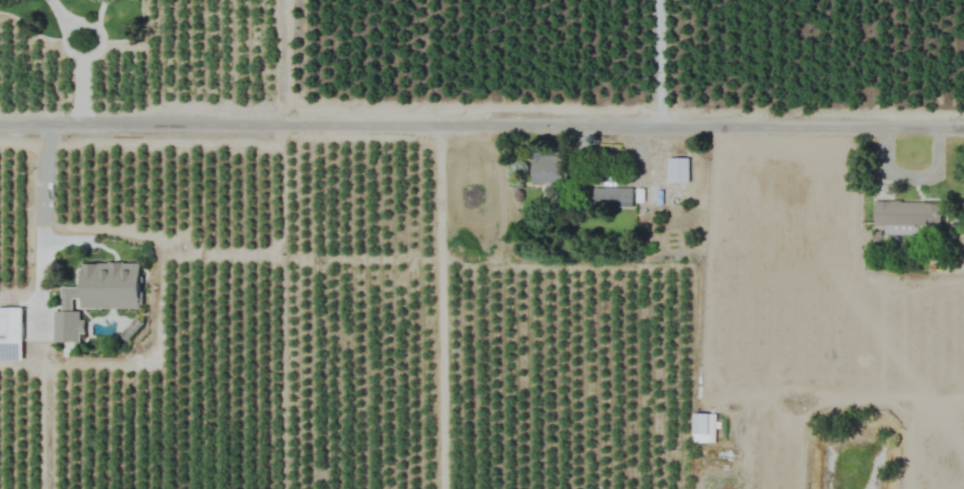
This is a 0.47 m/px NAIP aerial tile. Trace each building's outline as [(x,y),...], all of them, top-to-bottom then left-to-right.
[(565,153),(531,154),(532,184),(565,183),(565,153)] [(686,182),(686,158),(667,158),(667,182),(686,182)] [(587,204),(631,205),(631,188),(588,188),(587,204)] [(884,233),(941,234),(941,202),(873,201),(873,226),(884,226),(884,233)] [(81,263),(81,308),(139,308),(139,263),(81,263)] [(22,307),(0,307),(0,341),(22,341),(22,307)] [(80,311),(53,311),(53,342),(80,342),(80,311)] [(715,413),(693,413),(693,443),(715,443),(715,413)]
